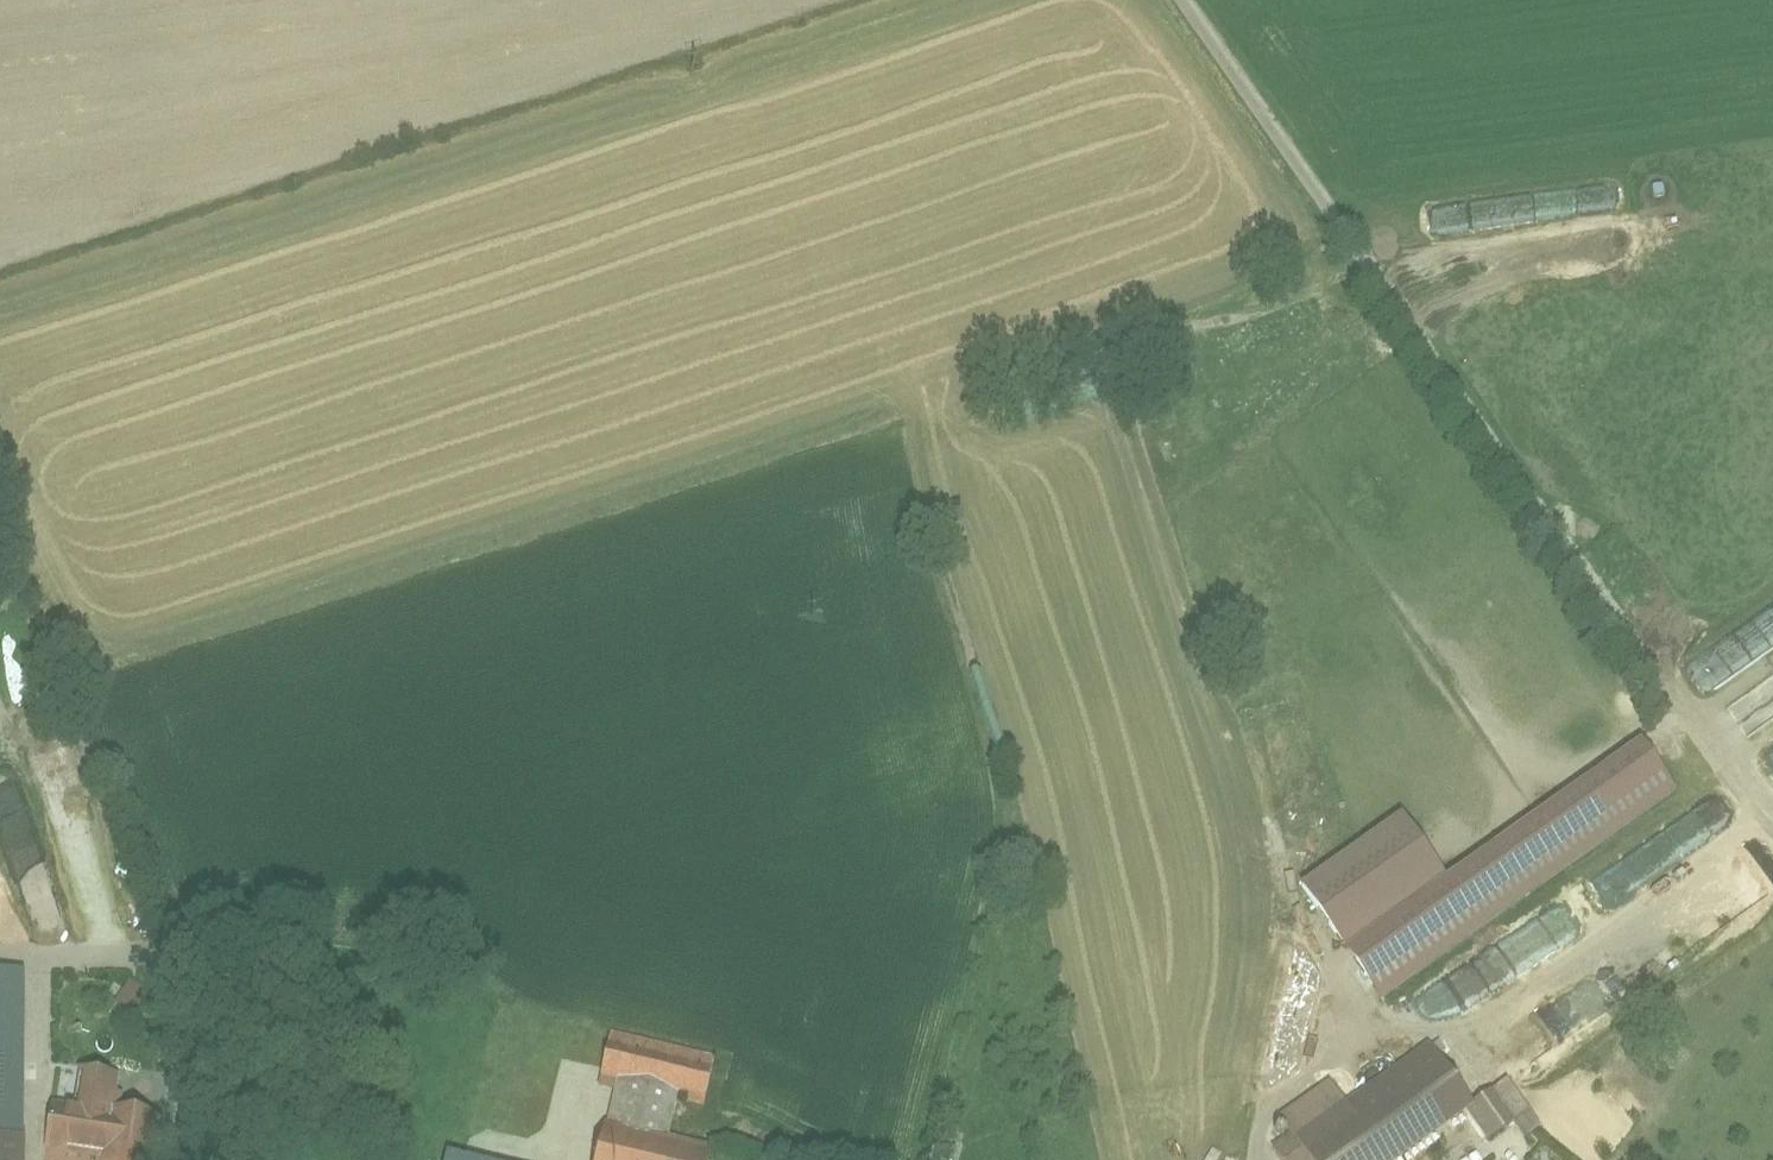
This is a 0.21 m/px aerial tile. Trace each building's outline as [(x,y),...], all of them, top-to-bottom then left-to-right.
[(1381,1000),(1673,791),(1646,754),(1457,889),(1404,815),(1301,889),(1381,1000)] [(0,1017),(0,1159),(27,1159),(27,1123),(20,1123),(21,1017),(0,1017)] [(625,1083),(613,1130),(606,1128),(597,1159),(714,1159),(715,1159),(668,1146),(681,1096),(704,1102),(716,1051),(620,1027),(607,1078),(625,1083)] [(1282,1115),(1314,1159),(1402,1159),(1478,1106),(1436,1047),(1351,1107),(1331,1079),(1282,1115)] [(46,1149),(96,1157),(96,1159),(156,1159),(162,1120),(114,1113),(120,1074),(80,1068),(74,1107),(53,1104),(46,1149)]
